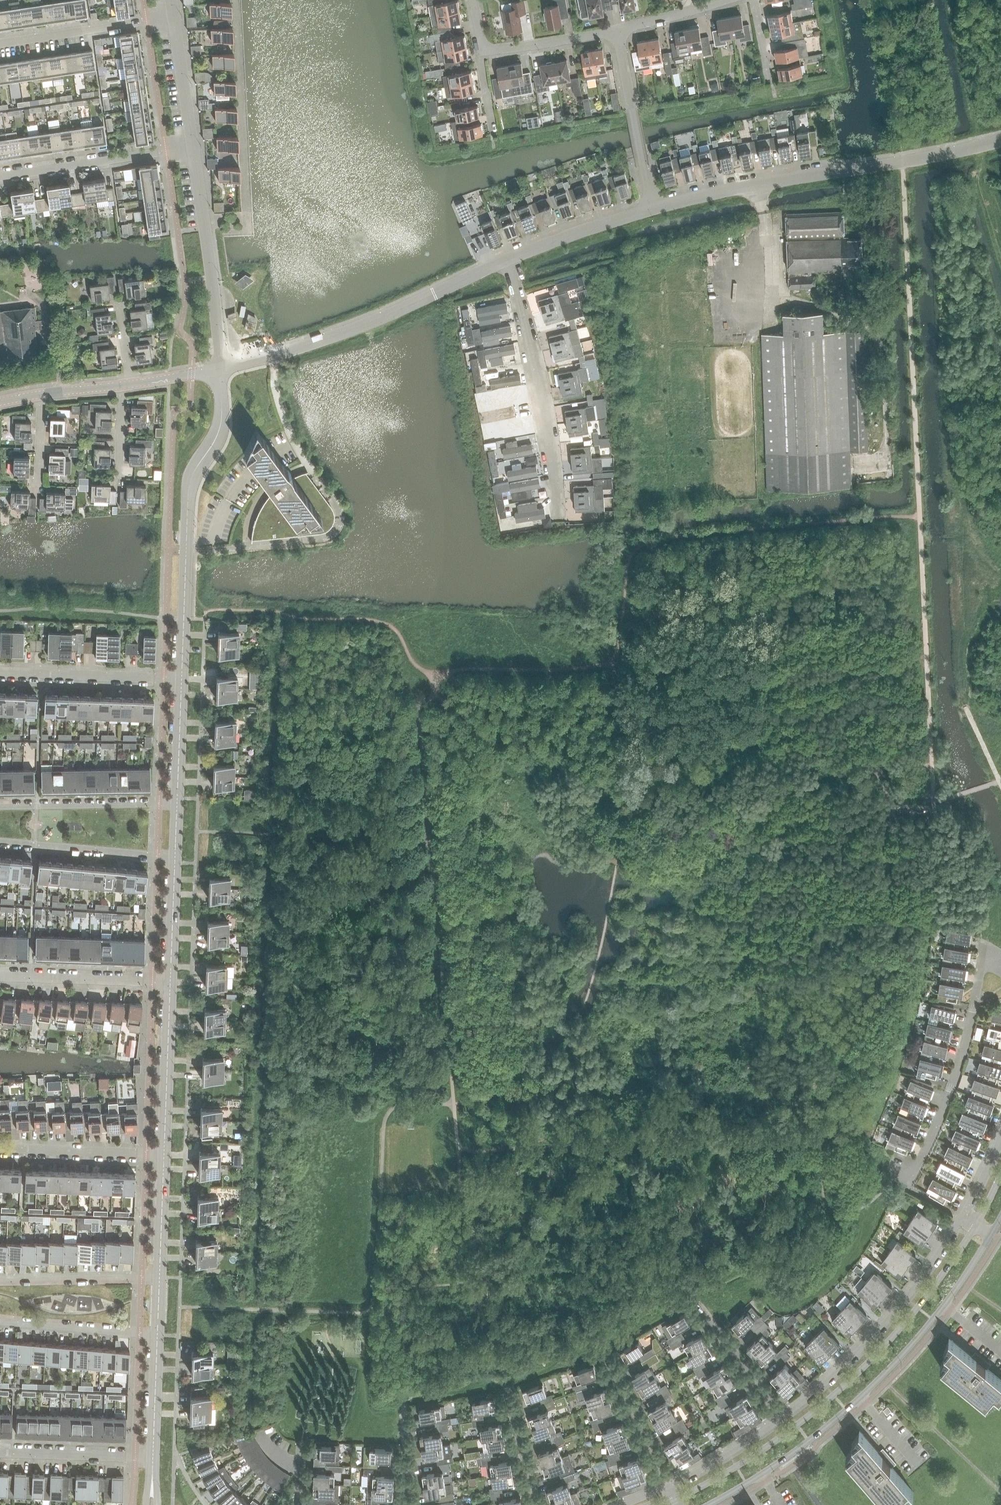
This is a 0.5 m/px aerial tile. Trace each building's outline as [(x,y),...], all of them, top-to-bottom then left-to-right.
[(62,1),(65,19),(76,17),(73,0),(68,0),(62,1)] [(76,17),(79,17),(80,22),(87,20),(84,0),(73,0),(76,17)] [(460,10),(458,0),(456,0),(429,5),(431,16),(460,10)] [(502,11),(506,33),(522,31),(519,14),(526,13),(523,0),(522,0),(511,2),(513,9),(502,11)] [(543,12),(545,20),(547,20),(548,27),(562,24),(560,13),(568,12),(565,0),(552,0),(553,5),(545,7),(545,12),(543,12)] [(585,1),(579,2),(582,17),(589,15),(590,17),(603,14),(601,3),(610,1),(609,0),(585,0),(585,1)] [(622,11),(635,8),(634,0),(620,0),(622,11)] [(811,0),(810,0),(794,3),(791,3),(792,10),(812,6),(811,0)] [(62,1),(52,2),(54,20),(65,19),(62,1)] [(52,2),(41,4),(43,22),(54,20),(52,2)] [(116,16),(134,13),(132,2),(115,5),(116,16)] [(209,16),(231,15),(230,2),(209,4),(209,16)] [(41,4),(30,6),(33,24),(43,22),(41,4)] [(30,6),(19,7),(22,25),(33,24),(30,6)] [(19,7),(9,9),(11,27),(22,25),(19,7)] [(0,10),(0,24),(1,28),(11,27),(9,9),(0,10)] [(437,26),(438,33),(450,30),(449,23),(462,21),(460,10),(431,16),(433,26),(437,26)] [(790,11),(768,15),(770,26),(792,22),(790,11)] [(741,15),(729,17),(733,37),(739,36),(740,41),(751,39),(748,24),(743,25),(741,15)] [(186,17),(186,27),(196,27),(196,17),(186,17)] [(725,38),(733,37),(729,17),(717,19),(719,29),(712,31),(715,46),(726,44),(725,38)] [(792,22),(770,26),(772,37),(786,34),(787,40),(804,37),(800,20),(792,22)] [(698,27),(686,29),(690,49),(702,47),(703,55),(711,53),(708,36),(700,37),(698,27)] [(211,41),(232,40),(232,28),(210,29),(211,41)] [(690,49),(686,29),(675,31),(676,42),(671,43),(674,63),(685,61),(684,58),(691,57),(690,49)] [(437,51),(466,46),(464,35),(452,37),(450,30),(438,33),(439,40),(435,40),(437,51)] [(121,46),(138,43),(137,32),(119,35),(121,46)] [(658,38),(648,40),(653,67),(663,65),(658,38)] [(788,48),(774,50),(776,61),(799,57),(808,55),(806,43),(805,38),(787,42),(788,48)] [(636,70),(653,67),(648,40),(637,42),(640,57),(634,59),(636,70)] [(140,54),(138,43),(121,46),(122,57),(140,54)] [(200,45),(190,46),(191,56),(190,56),(192,56),(201,55),(200,45)] [(456,64),(455,59),(468,56),(466,46),(437,51),(439,62),(444,61),(445,66),(456,64)] [(602,48),(592,50),(596,76),(607,74),(602,48)] [(94,68),(92,50),(81,52),(83,70),(84,74),(94,73),(93,68),(94,68)] [(581,52),(585,74),(586,78),(596,76),(592,50),(581,52)] [(73,71),(83,70),(81,52),(70,53),(73,71)] [(70,53),(59,55),(62,73),(73,71),(70,53)] [(124,67),(142,65),(140,54),(122,57),(124,67)] [(212,67),(234,66),(233,54),(211,55),(212,67)] [(59,55),(49,57),(51,74),(62,73),(59,55)] [(38,58),(40,76),(41,81),(52,79),(51,74),(49,57),(38,58)] [(38,58),(27,60),(30,78),(40,76),(38,58)] [(19,79),(30,78),(27,60),(16,61),(19,79)] [(566,60),(553,62),(557,82),(565,80),(566,86),(572,85),(574,96),(581,94),(578,77),(570,79),(566,60)] [(16,61),(6,63),(8,81),(19,79),(16,61)] [(548,83),(557,82),(553,62),(540,65),(542,75),(534,77),(536,92),(550,89),(548,83)] [(8,81),(6,63),(0,64),(0,82),(8,81)] [(521,63),(509,65),(514,95),(526,93),(526,90),(533,89),(530,72),(523,73),(521,63)] [(800,64),(778,68),(780,79),(802,75),(800,64)] [(124,67),(125,78),(143,75),(142,65),(124,67)] [(495,98),(503,97),(514,95),(509,65),(497,67),(499,77),(492,79),(495,98)] [(471,71),(443,76),(445,86),(473,81),(471,71)] [(194,83),(196,83),(196,82),(204,82),(204,72),(194,72),(195,82),(194,82),(194,83)] [(127,89),(145,86),(143,75),(125,78),(127,89)] [(229,93),(235,92),(234,80),(213,81),(213,94),(221,93),(221,99),(229,99),(229,93)] [(475,92),(473,81),(445,86),(447,97),(475,92)] [(146,97),(145,86),(127,89),(129,99),(146,97)] [(616,92),(610,94),(613,111),(619,110),(616,92)] [(148,107),(146,97),(129,99),(130,110),(148,107)] [(428,99),(429,107),(437,106),(436,100),(433,101),(433,98),(428,99)] [(198,110),(200,110),(200,109),(208,109),(208,99),(198,100),(198,109),(198,110)] [(589,100),(583,101),(586,115),(592,114),(589,100)] [(56,104),(57,108),(57,111),(68,109),(67,103),(56,104)] [(438,113),(437,106),(429,107),(430,115),(438,113)] [(477,106),(455,110),(457,121),(479,116),(477,106)] [(150,118),(148,107),(130,110),(132,121),(150,118)] [(215,121),(236,120),(236,107),(214,109),(215,121)] [(133,132),(151,129),(150,118),(132,121),(133,132)] [(454,139),(460,138),(483,134),(481,123),(458,127),(457,121),(451,122),(454,139)] [(38,124),(29,124),(30,132),(39,132),(38,124)] [(103,124),(92,126),(94,144),(98,143),(98,148),(106,147),(103,124)] [(62,149),(60,131),(59,125),(48,126),(49,132),(52,150),(62,149)] [(92,126),(81,128),(84,145),(94,144),(92,126)] [(73,147),(84,145),(81,128),(70,129),(73,147)] [(202,139),(204,139),(204,138),(213,138),(212,128),(202,128),(202,139)] [(73,147),(70,129),(60,131),(62,149),(73,147)] [(135,143),(153,140),(151,129),(133,132),(135,143)] [(808,131),(797,133),(800,156),(811,154),(810,146),(818,145),(815,130),(808,131)] [(41,152),(52,150),(49,132),(38,134),(41,152)] [(9,157),(6,139),(5,133),(0,134),(0,158),(9,157)] [(794,133),(777,136),(781,159),(792,157),(790,149),(796,148),(794,133)] [(38,134),(27,136),(30,153),(41,152),(38,134)] [(19,155),(30,153),(27,136),(17,137),(19,155)] [(216,150),(238,149),(237,136),(216,138),(216,150)] [(19,155),(17,137),(6,139),(9,157),(19,155)] [(768,138),(757,140),(762,162),(772,160),(768,138)] [(749,141),(738,144),(742,166),(753,164),(749,141)] [(729,145),(732,156),(738,154),(735,144),(729,145)] [(729,145),(718,147),(723,170),(734,168),(729,145)] [(710,149),(712,160),(718,158),(716,148),(710,149)] [(710,149),(699,152),(704,174),(715,172),(710,149)] [(690,154),(679,157),(685,179),(696,176),(690,154)] [(670,155),(659,158),(660,161),(666,184),(677,181),(671,159),(670,155)] [(207,159),(207,169),(208,169),(217,168),(216,159),(207,159)] [(136,178),(158,175),(156,164),(131,168),(132,179),(136,178)] [(218,181),(239,179),(239,167),(217,168),(218,181)] [(624,172),(614,175),(621,197),(631,193),(624,172)] [(142,188),(160,186),(158,175),(136,178),(138,189),(142,188)] [(104,178),(93,180),(96,200),(106,198),(107,201),(114,200),(112,188),(106,189),(104,178)] [(604,178),(593,181),(600,203),(611,200),(604,178)] [(85,202),(96,200),(93,180),(81,181),(83,192),(76,193),(78,205),(86,204),(85,202)] [(591,193),(596,191),(593,181),(587,183),(591,193)] [(68,183),(57,185),(60,205),(71,204),(71,206),(78,205),(76,193),(70,194),(68,183)] [(585,184),(574,188),(582,209),(592,206),(585,184)] [(47,198),(41,199),(42,211),(50,210),(49,207),(60,205),(57,185),(46,187),(47,198)] [(143,199),(161,197),(160,186),(142,188),(143,199)] [(560,192),(555,194),(550,196),(554,207),(559,205),(563,216),(574,212),(564,186),(559,188),(560,192)] [(572,200),(578,198),(574,188),(568,190),(572,200)] [(35,212),(42,211),(41,199),(34,200),(32,189),(21,190),(24,211),(35,209),(35,212)] [(11,203),(5,204),(7,216),(14,215),(13,212),(24,211),(21,190),(10,192),(11,203)] [(161,197),(143,199),(145,210),(163,207),(161,197)] [(547,197),(537,201),(545,222),(555,219),(547,197)] [(472,219),(465,201),(455,205),(463,223),(472,219)] [(223,202),(213,202),(213,213),(224,212),(223,202)] [(528,204),(518,208),(527,229),(537,225),(528,204)] [(147,221),(164,218),(163,207),(145,210),(139,211),(141,221),(147,221)] [(516,221),(522,219),(518,208),(512,210),(516,221)] [(510,211),(500,216),(509,237),(519,233),(510,211)] [(862,239),(844,240),(843,212),(786,214),(789,289),(815,288),(814,273),(838,272),(838,268),(849,267),(849,264),(862,264),(862,239)] [(504,226),(500,215),(494,218),(498,228),(504,226)] [(164,218),(147,221),(149,237),(159,235),(158,230),(166,229),(164,218)] [(492,219),(481,223),(491,244),(501,240),(492,219)] [(245,275),(237,282),(243,288),(250,280),(245,275)] [(107,283),(89,285),(91,301),(110,298),(109,293),(115,292),(113,276),(106,277),(107,283)] [(576,278),(556,284),(558,290),(560,290),(561,292),(579,286),(584,284),(582,277),(577,278),(576,278)] [(124,278),(117,279),(119,291),(125,290),(126,296),(145,294),(143,278),(125,281),(124,278)] [(588,298),(586,290),(577,293),(579,300),(580,301),(588,298)] [(538,300),(542,312),(561,306),(572,303),(568,291),(557,294),(538,300)] [(572,303),(561,306),(565,319),(583,313),(580,301),(579,300),(572,303)] [(135,309),(129,310),(132,329),(147,327),(145,309),(151,308),(150,301),(134,303),(135,309)] [(506,303),(477,308),(480,323),(509,318),(506,303)] [(565,319),(561,306),(542,312),(546,325),(565,319)] [(0,311),(0,341),(6,340),(9,360),(38,356),(37,348),(39,348),(36,329),(43,328),(41,319),(37,320),(35,307),(0,311)] [(103,307),(91,309),(91,315),(92,316),(95,315),(97,334),(112,332),(110,313),(104,314),(103,307)] [(230,321),(236,320),(234,313),(228,315),(230,321)] [(249,316),(245,328),(251,330),(255,318),(249,316)] [(465,330),(472,329),(469,316),(463,317),(465,330)] [(510,325),(481,330),(484,345),(513,340),(510,325)] [(482,342),(479,328),(472,329),(474,342),(475,344),(482,342)] [(552,349),(580,342),(577,328),(572,330),(568,331),(549,336),(552,349)] [(474,342),(472,329),(465,330),(468,343),(474,342)] [(807,330),(807,340),(815,340),(815,347),(830,347),(830,330),(807,330)] [(139,343),(134,344),(136,363),(152,361),(149,343),(152,342),(151,335),(139,337),(139,343)] [(758,336),(749,337),(754,364),(769,362),(765,341),(759,343),(758,336)] [(108,341),(92,343),(93,350),(99,349),(101,367),(117,365),(114,347),(108,347),(108,341)] [(584,355),(580,342),(552,349),(555,361),(575,356),(584,355)] [(514,344),(485,349),(488,365),(517,360),(514,344)] [(807,354),(807,364),(830,364),(830,347),(815,347),(815,354),(807,354)] [(481,366),(488,365),(485,349),(478,351),(481,366)] [(473,371),(479,370),(477,357),(471,358),(473,371)] [(596,358),(585,361),(586,367),(589,380),(600,377),(596,358)] [(769,362),(754,364),(759,391),(768,390),(767,383),(773,382),(769,362)] [(518,367),(489,372),(492,388),(521,382),(518,367)] [(558,373),(560,386),(580,382),(580,381),(589,380),(586,367),(581,368),(577,369),(558,373)] [(482,383),(479,370),(473,371),(475,384),(482,383)] [(811,374),(811,384),(819,384),(819,391),(834,391),(834,374),(811,374)] [(583,394),(580,382),(560,386),(563,398),(583,394)] [(811,398),(811,408),(834,408),(834,391),(819,391),(819,398),(811,398)] [(607,418),(604,398),(592,400),(595,419),(599,419),(607,418)] [(131,406),(130,425),(146,425),(146,413),(152,414),(153,400),(137,400),(136,406),(131,406)] [(565,410),(567,423),(587,420),(595,419),(592,400),(587,401),(588,407),(565,410)] [(90,403),(89,410),(95,410),(95,428),(110,429),(111,410),(105,410),(105,404),(90,403)] [(50,415),(50,433),(65,434),(66,416),(69,416),(69,409),(56,409),(56,415),(50,415)] [(12,415),(12,422),(15,422),(14,440),(30,441),(30,422),(25,421),(25,415),(13,415),(12,415)] [(599,419),(602,435),(609,434),(607,418),(599,419)] [(589,433),(587,420),(567,423),(569,436),(589,433)] [(251,541),(252,541),(252,539),(258,538),(259,538),(265,538),(272,537),(279,536),(286,536),(293,535),(299,534),(306,534),(313,533),(318,533),(319,532),(320,532),(322,532),(324,531),(326,530),(326,529),(328,528),(330,526),(331,525),(332,523),(332,521),(333,518),(333,516),(333,514),(332,512),(332,511),(332,512),(331,509),(330,508),(329,506),(325,500),(321,495),(317,489),(313,484),(310,479),(309,478),(305,473),(307,472),(307,471),(302,473),(299,474),(295,475),(292,477),(291,477),(290,475),(291,474),(287,470),(286,470),(285,468),(282,464),(275,455),(260,434),(250,442),(254,447),(244,454),(256,469),(262,478),(266,482),(272,491),(269,494),(267,497),(265,499),(263,503),(261,506),(259,510),(257,513),(256,516),(255,519),(254,523),(253,527),(252,531),(251,536),(251,541)] [(531,436),(502,442),(505,457),(534,452),(531,436)] [(806,436),(806,459),(823,459),(823,444),(816,444),(816,436),(806,436)] [(823,444),(823,459),(841,459),(841,436),(831,436),(831,444),(823,444)] [(599,439),(594,439),(594,444),(600,444),(600,447),(611,446),(610,438),(599,439)] [(129,445),(129,464),(144,465),(145,446),(151,447),(151,440),(135,439),(135,445),(129,445)] [(763,439),(763,463),(780,463),(780,447),(773,447),(773,439),(763,439)] [(780,447),(780,463),(797,463),(797,439),(787,439),(787,447),(780,447)] [(94,447),(94,454),(88,454),(88,466),(109,466),(110,447),(104,447),(104,441),(88,440),(88,447),(94,447)] [(485,450),(497,448),(496,441),(484,443),(485,450)] [(590,446),(570,448),(572,461),(591,459),(591,458),(590,446)] [(48,472),(64,473),(70,473),(71,461),(64,460),(65,455),(68,455),(68,448),(55,447),(55,454),(49,453),(48,472)] [(11,450),(11,456),(13,457),(13,475),(28,475),(29,457),(23,456),(24,450),(11,450)] [(490,463),(497,462),(494,450),(488,451),(490,463)] [(591,459),(572,461),(573,473),(593,472),(602,471),(601,457),(591,458),(591,459)] [(535,458),(506,464),(509,479),(538,474),(535,458)] [(499,475),(497,462),(490,463),(492,476),(499,475)] [(508,482),(506,474),(493,476),(494,484),(508,482)] [(538,478),(510,483),(512,498),(541,493),(538,478)] [(603,484),(603,488),(613,488),(613,478),(593,479),(594,484),(603,484)] [(505,499),(512,498),(509,483),(493,486),(494,491),(504,490),(505,499)] [(91,484),(90,499),(109,500),(109,503),(115,503),(116,490),(110,490),(110,485),(91,484)] [(574,485),(574,498),(604,497),(603,488),(603,484),(594,484),(574,485)] [(120,491),(119,506),(126,507),(126,501),(144,501),(145,486),(126,485),(126,491),(120,491)] [(11,491),(10,507),(28,507),(28,513),(35,513),(36,498),(29,497),(30,492),(11,491)] [(498,505),(504,504),(502,491),(495,492),(498,505)] [(40,498),(39,511),(46,511),(46,508),(64,509),(64,508),(65,498),(65,493),(46,492),(46,498),(40,498)] [(604,510),(604,497),(574,498),(575,511),(604,510)] [(65,498),(64,508),(73,508),(73,498),(65,498)] [(543,500),(514,506),(517,521),(546,516),(543,500)] [(507,517),(504,504),(498,505),(500,518),(507,517)] [(11,654),(12,632),(0,631),(0,633),(0,654),(11,654)] [(24,632),(12,632),(11,654),(23,655),(24,632)] [(71,634),(60,633),(59,656),(71,657),(71,648),(77,648),(77,651),(83,652),(84,633),(76,632),(76,635),(71,634)] [(59,656),(60,633),(48,633),(47,656),(59,656)] [(239,633),(228,633),(218,633),(218,644),(238,645),(239,633)] [(95,657),(107,658),(108,635),(96,635),(95,657)] [(119,635),(108,635),(107,658),(119,658),(119,635)] [(142,659),(155,660),(156,637),(143,636),(142,659)] [(238,656),(238,645),(218,644),(217,655),(238,656)] [(237,677),(227,677),(217,677),(216,688),(237,689),(237,677)] [(236,700),(237,689),(216,688),(216,699),(236,700)] [(4,694),(3,713),(14,714),(15,695),(4,694)] [(15,695),(14,714),(25,714),(25,695),(15,695)] [(25,695),(25,714),(36,715),(37,695),(25,695)] [(44,715),(55,715),(56,696),(44,696),(44,715)] [(56,696),(55,715),(66,716),(66,696),(56,696)] [(66,696),(66,716),(77,716),(77,697),(66,696)] [(77,697),(77,716),(87,716),(88,697),(77,697)] [(88,697),(87,716),(98,717),(99,698),(88,697)] [(99,698),(98,717),(109,717),(110,698),(99,698)] [(110,698),(109,717),(120,718),(120,698),(110,698)] [(131,699),(120,698),(120,718),(130,718),(131,699)] [(131,699),(130,718),(141,718),(142,699),(131,699)] [(142,699),(141,718),(152,719),(153,700),(142,699)] [(235,721),(225,721),(215,721),(214,732),(235,733),(235,721)] [(235,744),(235,733),(214,732),(214,743),(235,744)] [(234,765),(223,765),(213,765),(213,776),(233,776),(234,765)] [(139,788),(138,768),(128,769),(128,788),(139,788)] [(138,768),(139,788),(150,788),(150,768),(138,768)] [(74,789),(74,769),(63,770),(63,789),(74,789)] [(85,789),(84,769),(74,769),(74,789),(85,789)] [(95,788),(95,769),(84,769),(85,789),(95,788)] [(106,769),(95,769),(95,788),(106,788),(106,769)] [(117,788),(117,769),(106,769),(106,788),(117,788)] [(128,769),(117,769),(117,788),(128,788),(128,769)] [(12,790),(12,770),(1,771),(1,790),(12,790)] [(23,790),(22,770),(12,770),(12,790),(23,790)] [(22,770),(23,790),(34,789),(34,770),(22,770)] [(41,789),(52,789),(52,770),(41,770),(41,789)] [(63,789),(63,770),(52,770),(52,789),(63,789)] [(233,788),(233,776),(213,776),(212,787),(233,788)] [(9,859),(0,858),(0,878),(8,878),(9,859)] [(18,879),(20,860),(9,859),(8,878),(18,879)] [(20,860),(18,879),(30,880),(31,861),(20,860)] [(37,881),(48,882),(50,863),(39,862),(37,881)] [(59,883),(60,864),(50,863),(48,882),(59,883)] [(70,884),(71,865),(60,864),(59,883),(70,884)] [(80,885),(82,866),(71,865),(70,884),(80,885)] [(91,886),(93,867),(82,866),(80,885),(91,886)] [(102,887),(104,868),(93,867),(91,886),(102,887)] [(113,888),(114,869),(104,868),(102,887),(113,888)] [(123,889),(125,870),(114,869),(113,888),(123,889)] [(125,870),(123,889),(134,890),(136,871),(125,870)] [(136,871),(134,890),(145,891),(145,894),(147,872),(136,871)] [(209,877),(209,888),(229,889),(230,878),(209,877)] [(208,899),(209,899),(229,900),(229,889),(209,888),(208,899)] [(207,932),(228,933),(228,922),(208,921),(207,932)] [(967,949),(969,931),(947,928),(944,946),(967,949)] [(227,944),(228,933),(207,932),(207,943),(227,944)] [(5,954),(16,955),(17,936),(6,935),(5,954)] [(17,936),(16,955),(27,955),(28,936),(17,936)] [(35,955),(46,956),(47,937),(36,936),(35,955)] [(46,956),(57,956),(58,937),(47,937),(46,956)] [(57,956),(68,957),(68,937),(58,937),(57,956)] [(68,957),(79,957),(79,938),(68,937),(68,957)] [(144,940),(133,940),(133,959),(144,959),(144,937),(144,940)] [(79,957),(89,957),(90,938),(79,938),(79,957)] [(101,939),(90,938),(89,957),(100,958),(101,939)] [(112,939),(101,939),(100,958),(111,958),(112,939)] [(111,958),(122,959),(122,939),(112,939),(111,958)] [(133,940),(122,939),(122,959),(133,959),(133,940)] [(964,967),(965,960),(967,949),(944,946),(942,964),(964,967)] [(942,964),(939,982),(962,985),(964,967),(942,964)] [(206,976),(226,977),(227,966),(206,965),(206,976)] [(226,988),(226,977),(206,976),(205,987),(226,988)] [(959,1003),(962,985),(939,982),(937,1000),(959,1003)] [(15,1000),(0,998),(0,1016),(3,1017),(2,1026),(11,1027),(12,1027),(13,1016),(15,1000)] [(31,1017),(33,1000),(15,998),(15,1000),(13,1016),(21,1017),(20,1027),(29,1028),(30,1028),(31,1017)] [(49,1017),(51,1001),(33,999),(33,1000),(31,1017),(39,1018),(38,1027),(47,1029),(48,1029),(49,1018),(49,1017)] [(67,1018),(69,1002),(51,999),(51,1001),(49,1017),(49,1018),(58,1019),(56,1028),(65,1029),(66,1029),(67,1018)] [(85,1019),(87,1002),(69,1000),(69,1002),(67,1018),(76,1019),(74,1029),(83,1030),(84,1030),(85,1019)] [(87,1001),(87,1002),(85,1019),(94,1020),(92,1029),(101,1031),(102,1031),(103,1020),(103,1019),(105,1003),(87,1001)] [(121,1020),(123,1004),(105,1001),(105,1003),(103,1019),(103,1020),(112,1021),(111,1030),(119,1031),(120,1031),(122,1020),(121,1020)] [(123,1002),(123,1004),(121,1020),(122,1020),(130,1021),(129,1031),(138,1032),(140,1032),(141,1022),(140,1021),(140,1022),(139,1022),(142,1004),(123,1002)] [(931,1004),(928,1022),(949,1026),(953,1008),(931,1004)] [(995,1008),(991,1026),(1000,1029),(1000,1010),(995,1008)] [(225,1010),(214,1009),(204,1009),(204,1020),(225,1021),(225,1010)] [(225,1021),(204,1020),(204,1031),(224,1032),(225,1021)] [(928,1022),(924,1039),(946,1044),(949,1026),(928,1022)] [(991,1026),(986,1044),(1000,1048),(1000,1029),(991,1026)] [(920,1057),(942,1062),(946,1044),(924,1039),(920,1057)] [(986,1044),(982,1061),(1000,1067),(1000,1048),(986,1044)] [(134,1047),(127,1046),(126,1056),(133,1057),(134,1047)] [(938,1080),(940,1072),(942,1062),(920,1057),(916,1075),(938,1080)] [(223,1059),(212,1058),(203,1058),(202,1069),(223,1070),(223,1059)] [(1000,1074),(1000,1067),(982,1061),(976,1078),(998,1085),(1000,1074)] [(222,1081),(223,1070),(202,1069),(202,1080),(222,1081)] [(98,1078),(99,1087),(107,1087),(107,1078),(98,1078)] [(904,1095),(925,1103),(932,1086),(910,1078),(904,1095)] [(992,1103),(998,1085),(976,1078),(971,1095),(992,1103)] [(898,1112),(919,1120),(925,1103),(904,1095),(898,1112)] [(964,1112),(985,1120),(992,1103),(971,1095),(964,1112)] [(10,1126),(9,1110),(10,1110),(9,1100),(9,1098),(8,1098),(0,1099),(0,1127),(10,1126)] [(26,1099),(9,1100),(10,1110),(9,1110),(10,1126),(10,1128),(28,1127),(27,1110),(28,1110),(27,1099),(26,1099)] [(36,1110),(28,1110),(27,1110),(28,1127),(28,1129),(46,1127),(45,1111),(46,1111),(45,1100),(44,1100),(36,1100),(36,1110)] [(54,1110),(46,1111),(45,1111),(46,1127),(46,1129),(64,1128),(63,1112),(64,1112),(63,1100),(54,1101),(54,1110)] [(72,1111),(64,1112),(63,1112),(64,1128),(64,1130),(82,1129),(81,1112),(82,1112),(81,1101),(72,1102),(72,1111)] [(90,1112),(82,1112),(81,1112),(82,1129),(82,1131),(100,1129),(99,1113),(100,1113),(99,1102),(90,1102),(90,1112)] [(108,1112),(100,1113),(99,1113),(100,1129),(101,1131),(119,1130),(118,1114),(117,1102),(108,1103),(108,1112)] [(127,1113),(118,1114),(119,1130),(119,1132),(137,1131),(136,1113),(137,1113),(137,1114),(138,1113),(137,1103),(135,1103),(126,1104),(127,1113)] [(221,1109),(210,1109),(201,1108),(200,1120),(221,1120),(221,1109)] [(898,1112),(892,1129),(913,1137),(919,1120),(898,1112)] [(978,1138),(981,1130),(985,1120),(964,1112),(958,1129),(978,1138)] [(221,1120),(200,1120),(200,1131),(220,1132),(221,1120)] [(906,1154),(913,1137),(892,1129),(885,1146),(906,1154)] [(971,1155),(978,1138),(958,1129),(950,1145),(971,1155)] [(963,1172),(971,1155),(950,1145),(943,1162),(963,1172)] [(220,1153),(209,1153),(199,1152),(199,1164),(219,1164),(220,1153)] [(943,1162),(935,1178),(954,1188),(963,1172),(943,1162)] [(219,1175),(219,1164),(199,1164),(198,1175),(219,1175)] [(9,1169),(0,1169),(0,1188),(9,1188),(9,1169)] [(20,1188),(21,1170),(9,1169),(9,1188),(20,1188)] [(36,1189),(36,1170),(25,1170),(25,1188),(36,1189)] [(47,1189),(47,1171),(36,1170),(36,1189),(47,1189)] [(57,1190),(58,1171),(47,1171),(47,1189),(57,1190)] [(68,1190),(69,1171),(58,1171),(57,1190),(68,1190)] [(79,1190),(80,1172),(69,1171),(68,1190),(79,1190)] [(90,1191),(91,1172),(80,1172),(79,1190),(90,1191)] [(101,1191),(102,1172),(91,1172),(90,1191),(101,1191)] [(112,1192),(112,1173),(102,1172),(101,1191),(112,1192)] [(122,1192),(123,1173),(112,1173),(112,1192),(122,1192)] [(134,1192),(134,1179),(135,1174),(123,1173),(122,1192),(134,1192)] [(945,1205),(950,1197),(954,1188),(935,1178),(926,1194),(945,1205)] [(197,1208),(218,1208),(218,1197),(198,1196),(197,1208)] [(217,1219),(218,1208),(197,1208),(197,1219),(217,1219)] [(918,1209),(911,1220),(930,1232),(937,1221),(918,1209)] [(911,1220),(903,1231),(923,1243),(930,1232),(911,1220)] [(128,1241),(119,1241),(118,1260),(125,1260),(133,1260),(133,1241),(128,1240),(128,1241)] [(196,1251),(216,1252),(216,1241),(196,1240),(196,1251)] [(897,1240),(889,1251),(908,1264),(915,1254),(897,1240)] [(62,1261),(63,1242),(57,1241),(57,1242),(49,1242),(48,1261),(55,1261),(62,1261)] [(76,1261),(77,1241),(71,1241),(71,1242),(63,1242),(62,1261),(69,1261),(76,1261)] [(90,1261),(91,1241),(85,1241),(85,1242),(77,1241),(76,1261),(83,1261),(83,1260),(90,1261)] [(100,1242),(91,1241),(90,1261),(97,1261),(97,1260),(104,1260),(105,1241),(100,1241),(100,1242)] [(111,1260),(118,1260),(119,1241),(114,1241),(105,1241),(104,1260),(111,1261),(111,1260)] [(20,1262),(21,1242),(15,1242),(15,1243),(6,1242),(6,1262),(13,1262),(13,1261),(20,1262)] [(29,1243),(21,1242),(20,1262),(27,1262),(27,1261),(34,1261),(34,1242),(29,1242),(29,1243)] [(41,1261),(48,1261),(49,1242),(43,1242),(34,1242),(34,1261),(41,1262),(41,1261)] [(216,1263),(216,1252),(196,1251),(195,1263),(216,1263)] [(900,1275),(908,1264),(889,1251),(881,1262),(900,1275)] [(874,1270),(866,1281),(883,1295),(892,1285),(874,1270)] [(875,1306),(883,1295),(866,1281),(857,1291),(875,1306)] [(850,1299),(841,1309),(857,1325),(867,1315),(850,1299)] [(748,1311),(747,1311),(731,1325),(739,1333),(745,1327),(747,1329),(750,1326),(754,1330),(774,1313),(769,1307),(760,1316),(752,1307),(748,1311)] [(848,1335),(857,1325),(841,1309),(832,1319),(848,1335)] [(666,1323),(672,1333),(690,1322),(684,1312),(666,1323)] [(787,1328),(797,1318),(794,1315),(793,1314),(783,1323),(787,1328)] [(747,1348),(754,1356),(770,1341),(765,1336),(770,1332),(766,1327),(769,1325),(765,1321),(755,1331),(760,1336),(747,1348)] [(814,1336),(830,1353),(839,1344),(824,1327),(814,1336)] [(683,1336),(680,1331),(666,1339),(669,1344),(683,1336)] [(702,1334),(684,1345),(689,1354),(707,1343),(702,1334)] [(669,1344),(672,1349),(686,1341),(683,1336),(669,1344)] [(830,1353),(814,1336),(804,1345),(820,1362),(830,1353)] [(655,1352),(662,1348),(655,1337),(652,1339),(652,1348),(655,1352)] [(940,1367),(986,1404),(986,1403),(994,1393),(999,1398),(1000,1397),(999,1396),(1000,1394),(1000,1380),(987,1368),(990,1363),(978,1354),(979,1356),(976,1360),(949,1338),(948,1339),(953,1342),(944,1352),(944,1351),(943,1352),(949,1357),(941,1367),(940,1367)] [(3,1339),(2,1359),(11,1359),(11,1360),(16,1360),(17,1341),(10,1340),(3,1339)] [(638,1340),(620,1351),(626,1361),(644,1350),(638,1340)] [(17,1341),(16,1360),(25,1360),(25,1361),(30,1361),(31,1342),(24,1342),(24,1341),(17,1341)] [(770,1341),(754,1356),(762,1364),(777,1349),(770,1341)] [(31,1342),(30,1361),(39,1361),(39,1362),(44,1362),(45,1343),(38,1343),(38,1342),(31,1342)] [(45,1343),(44,1362),(53,1363),(58,1364),(59,1344),(52,1344),(52,1343),(45,1343)] [(695,1364),(713,1353),(707,1343),(689,1354),(695,1364)] [(59,1344),(58,1364),(67,1364),(67,1365),(72,1365),(73,1346),(66,1345),(59,1344)] [(789,1350),(785,1345),(773,1356),(777,1361),(786,1352),(789,1350)] [(73,1346),(72,1365),(81,1365),(81,1366),(86,1366),(87,1347),(80,1347),(80,1346),(73,1346)] [(94,1347),(87,1347),(86,1366),(95,1366),(95,1367),(100,1367),(101,1348),(94,1348),(94,1347)] [(114,1369),(115,1349),(108,1349),(108,1348),(101,1348),(100,1367),(109,1368),(114,1369)] [(638,1356),(641,1361),(656,1353),(655,1352),(652,1348),(638,1356)] [(122,1350),(115,1349),(114,1369),(123,1369),(123,1370),(129,1370),(129,1351),(122,1350)] [(212,1353),(203,1353),(192,1352),(192,1363),(212,1364),(212,1353)] [(777,1361),(781,1365),(790,1357),(786,1352),(777,1361)] [(655,1375),(650,1366),(660,1360),(656,1353),(641,1361),(636,1364),(640,1371),(631,1377),(637,1386),(655,1375)] [(706,1366),(703,1361),(692,1368),(695,1373),(706,1366)] [(191,1375),(201,1375),(212,1375),(212,1364),(192,1363),(191,1375)] [(593,1364),(573,1372),(577,1382),(597,1375),(593,1364)] [(712,1385),(730,1374),(724,1364),(706,1375),(712,1385)] [(793,1372),(785,1364),(770,1378),(777,1386),(793,1372)] [(695,1373),(698,1378),(709,1371),(706,1366),(695,1373)] [(796,1369),(793,1372),(777,1386),(784,1394),(800,1380),(801,1381),(796,1387),(800,1391),(809,1383),(805,1379),(805,1378),(796,1369)] [(718,1394),(736,1383),(730,1374),(712,1385),(718,1394)] [(642,1395),(661,1384),(655,1375),(637,1386),(642,1395)] [(574,1386),(576,1391),(588,1387),(586,1381),(574,1386)] [(542,1383),(523,1390),(526,1401),(546,1394),(542,1383)] [(591,1385),(588,1387),(576,1391),(579,1398),(594,1393),(591,1385)] [(647,1411),(653,1420),(671,1409),(668,1404),(671,1403),(672,1395),(666,1385),(655,1392),(658,1396),(647,1402),(651,1408),(647,1411)] [(590,1406),(610,1399),(606,1389),(586,1396),(590,1406)] [(729,1397),(726,1392),(715,1398),(718,1403),(729,1397)] [(541,1404),(553,1400),(551,1394),(539,1398),(541,1404)] [(735,1415),(753,1404),(747,1395),(729,1406),(725,1409),(730,1417),(735,1415)] [(190,1396),(190,1407),(210,1408),(211,1397),(190,1396)] [(494,1397),(472,1401),(474,1412),(495,1409),(494,1397)] [(718,1403),(721,1408),(732,1402),(729,1397),(718,1403)] [(610,1399),(590,1406),(593,1417),(613,1409),(610,1399)] [(553,1400),(541,1404),(543,1409),(555,1405),(553,1400)] [(759,1413),(753,1404),(735,1415),(740,1425),(759,1413)] [(421,1420),(442,1417),(446,1416),(444,1405),(419,1409),(421,1420)] [(887,1406),(883,1410),(887,1415),(891,1411),(887,1406)] [(210,1419),(210,1408),(190,1407),(190,1419),(210,1419)] [(659,1430),(677,1419),(671,1409),(653,1420),(659,1430)] [(532,1427),(552,1420),(548,1410),(528,1417),(532,1427)] [(0,1429),(0,1432),(11,1433),(12,1414),(1,1414),(0,1429)] [(16,1414),(16,1433),(27,1433),(28,1414),(16,1414)] [(28,1414),(27,1433),(38,1434),(38,1415),(28,1414)] [(38,1415),(38,1434),(49,1434),(49,1415),(38,1415)] [(49,1415),(49,1434),(59,1434),(60,1416),(49,1415)] [(60,1416),(59,1434),(70,1435),(71,1416),(60,1416)] [(71,1416),(70,1435),(81,1435),(82,1416),(71,1416)] [(82,1416),(81,1435),(92,1435),(93,1417),(82,1416)] [(602,1416),(590,1420),(592,1425),(604,1421),(602,1416)] [(103,1417),(93,1417),(92,1435),(103,1436),(103,1417)] [(103,1417),(103,1436),(114,1436),(114,1418),(103,1417)] [(126,1418),(114,1418),(114,1436),(125,1437),(126,1418)] [(435,1426),(447,1424),(451,1424),(450,1418),(434,1420),(435,1426)] [(671,1425),(674,1430),(685,1423),(682,1418),(671,1425)] [(552,1420),(532,1427),(536,1438),(556,1430),(552,1420)] [(604,1421),(592,1425),(594,1431),(606,1427),(604,1421)] [(741,1434),(751,1427),(748,1422),(738,1429),(741,1434)] [(606,1440),(626,1433),(622,1423),(602,1430),(606,1440)] [(674,1430),(677,1435),(688,1428),(685,1423),(674,1430)] [(482,1438),(503,1435),(501,1424),(480,1427),(482,1438)] [(859,1430),(859,1431),(863,1435),(853,1444),(853,1443),(852,1444),(857,1449),(847,1458),(846,1457),(846,1458),(884,1502),(885,1501),(884,1501),(894,1492),(899,1498),(899,1497),(909,1488),(913,1493),(913,1492),(891,1467),(895,1463),(886,1451),(885,1452),(886,1453),(882,1457),(859,1430)] [(551,1440),(563,1436),(561,1431),(549,1435),(551,1440)] [(420,1436),(421,1447),(442,1444),(441,1433),(420,1436)] [(626,1433),(606,1440),(610,1451),(630,1444),(626,1433)] [(682,1434),(664,1445),(670,1454),(688,1444),(682,1434)] [(503,1435),(482,1438),(484,1449),(505,1446),(503,1435)] [(563,1436),(551,1440),(553,1446),(564,1442),(563,1436)] [(313,1457),(315,1457),(315,1463),(326,1464),(338,1464),(339,1445),(334,1444),(334,1446),(313,1445),(313,1457)] [(444,1457),(442,1444),(421,1447),(423,1458),(436,1456),(437,1464),(453,1461),(452,1455),(444,1457)] [(688,1444),(670,1454),(675,1464),(693,1453),(688,1444)] [(378,1459),(391,1460),(391,1449),(371,1448),(372,1446),(364,1446),(363,1467),(377,1467),(378,1459)] [(538,1454),(542,1464),(562,1457),(561,1456),(558,1446),(538,1454)] [(196,1465),(213,1458),(209,1447),(192,1452),(196,1465)] [(607,1454),(609,1460),(620,1455),(618,1450),(607,1454)] [(698,1453),(688,1459),(691,1464),(701,1458),(698,1453)] [(562,1457),(542,1464),(545,1474),(558,1470),(561,1476),(575,1471),(569,1454),(561,1456),(562,1457)] [(609,1460),(611,1465),(622,1461),(620,1455),(609,1460)] [(619,1464),(623,1475),(642,1467),(639,1457),(619,1464)] [(218,1469),(213,1458),(196,1465),(202,1477),(218,1469)] [(491,1475),(513,1471),(511,1461),(490,1464),(491,1475)] [(285,1487),(292,1472),(275,1464),(274,1465),(267,1462),(261,1475),(285,1487)] [(422,1474),(424,1485),(452,1481),(450,1473),(449,1473),(448,1462),(437,1464),(439,1472),(422,1474)] [(333,1483),(334,1473),(334,1470),(343,1470),(343,1465),(315,1464),(314,1473),(312,1472),(312,1483),(339,1485),(339,1483),(333,1483)] [(223,1466),(218,1469),(202,1477),(210,1489),(230,1475),(223,1466)] [(646,1478),(642,1467),(623,1475),(623,1476),(617,1478),(621,1487),(646,1478)] [(368,1486),(394,1487),(394,1476),(379,1475),(380,1469),(365,1468),(364,1475),(369,1475),(368,1486)] [(513,1471),(491,1475),(493,1486),(514,1482),(513,1471)] [(14,1494),(13,1494),(14,1474),(8,1474),(8,1472),(0,1472),(0,1493),(6,1494),(6,1497),(14,1497),(14,1494)] [(574,1478),(572,1472),(561,1476),(563,1482),(574,1478)] [(32,1498),(32,1495),(31,1495),(32,1475),(26,1475),(26,1473),(14,1473),(14,1474),(13,1494),(14,1494),(24,1494),(24,1498),(32,1498)] [(50,1498),(50,1495),(49,1495),(50,1476),(44,1475),(44,1474),(32,1473),(32,1475),(31,1495),(32,1495),(42,1495),(42,1498),(50,1498)] [(50,1474),(50,1476),(49,1495),(50,1495),(60,1496),(60,1499),(68,1499),(68,1489),(68,1476),(62,1476),(62,1474),(50,1474)] [(75,1477),(68,1476),(68,1489),(75,1489),(75,1496),(86,1497),(87,1475),(75,1475),(75,1477)] [(98,1476),(87,1475),(86,1497),(97,1497),(97,1490),(104,1490),(105,1478),(98,1477),(98,1476)] [(236,1484),(230,1475),(210,1489),(218,1500),(236,1484)] [(122,1498),(123,1477),(112,1476),(111,1478),(105,1478),(104,1490),(104,1500),(112,1501),(112,1497),(122,1498)] [(452,1481),(424,1485),(425,1496),(438,1494),(439,1501),(453,1499),(452,1492),(453,1491),(452,1481)] [(339,1485),(312,1483),(311,1494),(326,1495),(326,1502),(338,1502),(339,1485)] [(547,1490),(551,1501),(571,1493),(567,1483),(547,1490)] [(236,1484),(218,1500),(223,1504),(231,1504),(239,1496),(234,1491),(239,1487),(236,1484)] [(635,1484),(616,1491),(618,1497),(637,1490),(635,1484)] [(368,1497),(372,1497),(393,1498),(394,1487),(368,1486),(368,1497)] [(571,1493),(551,1501),(553,1504),(582,1504),(577,1491),(571,1493)] [(239,1496),(231,1504),(247,1504),(248,1504),(239,1496)]
